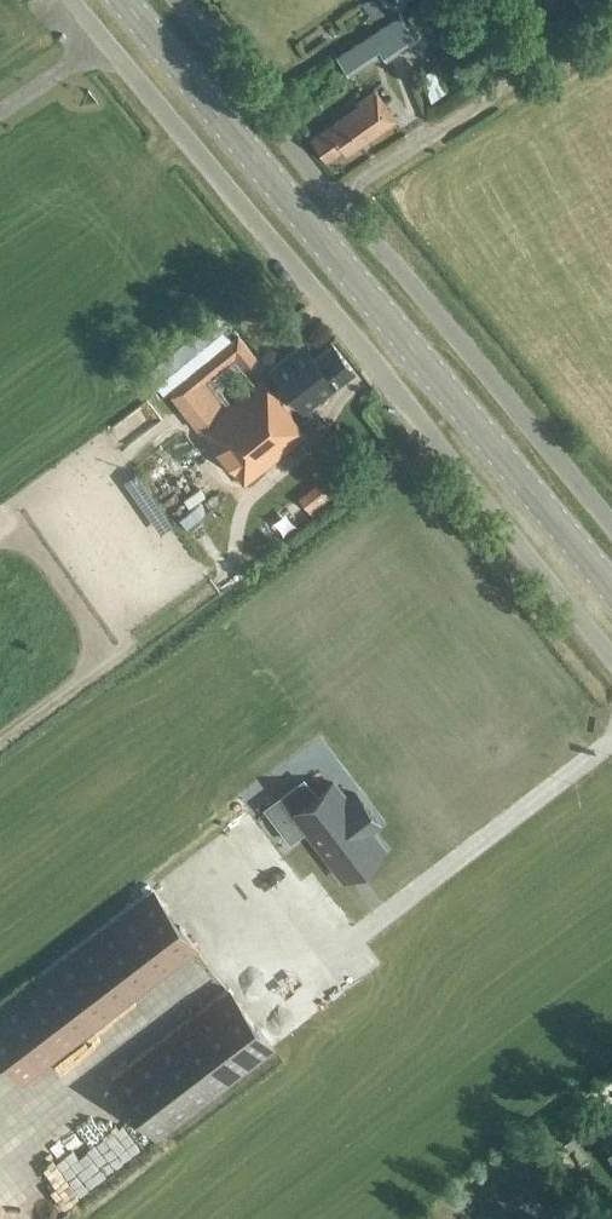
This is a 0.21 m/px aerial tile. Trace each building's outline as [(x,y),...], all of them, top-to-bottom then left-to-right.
[(407,12),(419,36),(437,27),(425,2),(407,12)] [(398,11),(333,54),(347,74),(381,51),(385,58),(415,38),(398,11)] [(421,76),(430,102),(445,90),(435,64),(421,76)] [(356,107),(311,138),(326,159),(342,148),(346,153),(395,118),(375,90),(354,104),(356,107)] [(267,361),(280,348),(264,333),(251,347),(267,361)] [(237,334),(167,392),(184,415),(189,412),(200,429),(244,484),(306,433),(262,378),(236,400),(230,405),(211,380),(235,360),(242,368),(256,357),(237,334)] [(297,346),(267,369),(301,413),(354,371),(333,344),(309,362),(297,346)] [(179,448),(192,478),(205,472),(209,482),(223,475),(213,453),(198,460),(190,443),(179,448)] [(311,452),(289,468),(296,478),(318,462),(311,452)] [(275,517),(291,539),(314,522),(297,500),(275,517)] [(225,545),(243,531),(234,520),(217,535),(225,545)] [(331,816),(318,798),(302,810),(289,795),(251,824),(275,855),(290,843),(330,892),(368,863),(354,845),(364,838),(341,809),(331,816)] [(0,1005),(0,1061),(18,1085),(197,948),(151,889),(0,1005)] [(157,1137),(273,1048),(228,989),(111,1077),(157,1137)] [(597,1141),(611,1160),(611,1129),(597,1141)] [(24,1180),(37,1172),(29,1159),(16,1167),(24,1180)] [(86,1180),(66,1193),(75,1207),(95,1194),(86,1180)]
